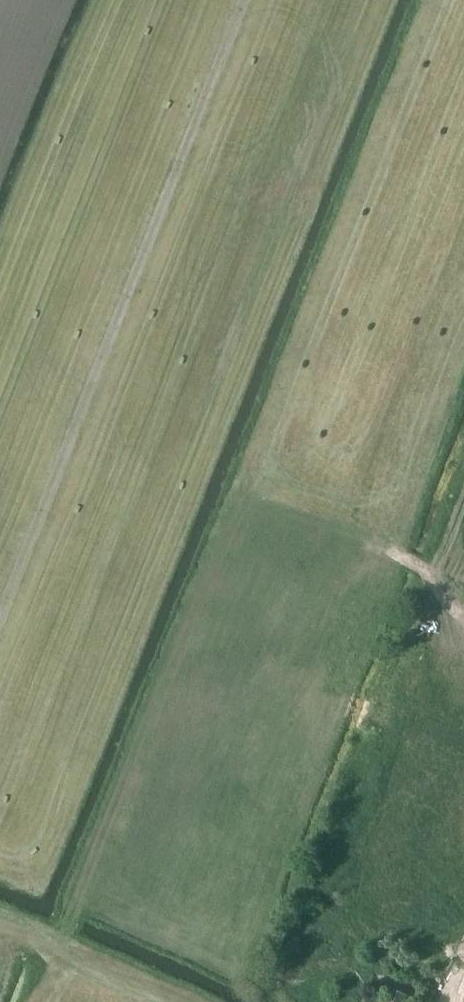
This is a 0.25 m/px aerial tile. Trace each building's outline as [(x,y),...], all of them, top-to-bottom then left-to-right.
[(408,996),(391,989),(385,1001),(406,1001),(408,996)]
